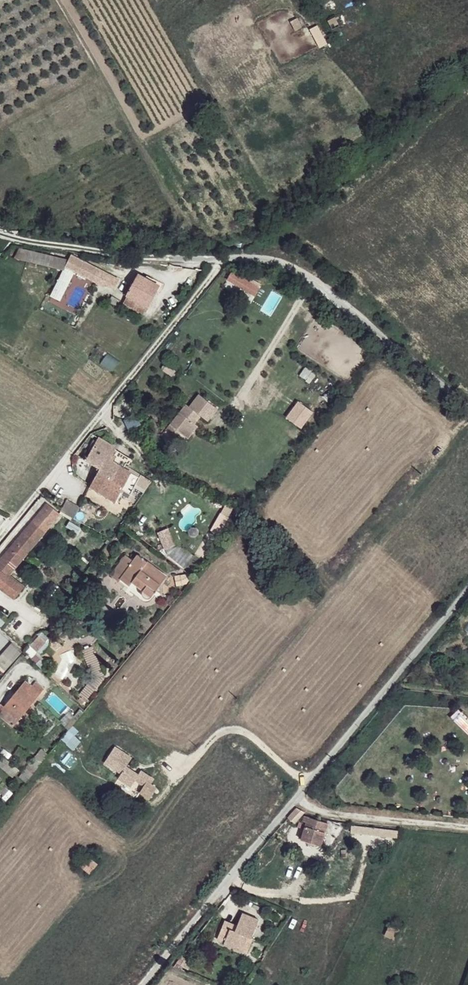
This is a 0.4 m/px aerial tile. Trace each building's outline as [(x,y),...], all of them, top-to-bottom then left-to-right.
[(208,122),(203,125),(206,130),(212,127),(208,122)] [(65,266),(69,259),(20,247),(15,257),(64,269),(65,266)] [(71,255),(69,259),(65,266),(85,276),(91,265),(71,255)] [(119,279),(91,265),(85,276),(95,281),(97,279),(106,283),(108,280),(117,284),(119,279)] [(148,306),(160,285),(139,273),(132,285),(131,288),(127,286),(123,292),(123,293),(148,306)] [(236,278),(230,274),(225,282),(232,286),(236,278)] [(241,281),(236,278),(232,286),(237,289),(241,281)] [(251,287),(241,281),(237,289),(246,295),(251,287)] [(51,293),(58,298),(63,289),(56,285),(51,293)] [(254,299),(258,291),(251,287),(246,295),(254,299)] [(123,293),(120,300),(124,302),(144,313),(148,306),(123,293)] [(187,404),(179,414),(181,416),(197,429),(199,426),(196,424),(205,411),(208,413),(214,405),(200,394),(191,406),(187,404)] [(214,405),(208,413),(212,417),(218,408),(214,405)] [(205,411),(201,417),(208,422),(212,417),(208,413),(205,411)] [(137,414),(125,421),(130,430),(141,424),(137,414)] [(181,416),(179,414),(161,435),(167,443),(177,430),(188,439),(197,429),(181,416)] [(114,446),(100,438),(97,442),(95,441),(92,444),(94,446),(90,453),(87,451),(83,458),(102,468),(108,457),(114,446)] [(122,465),(108,457),(102,468),(97,476),(92,486),(106,495),(122,465)] [(126,468),(122,465),(106,495),(116,502),(129,479),(137,484),(140,477),(126,468)] [(75,516),(80,507),(68,500),(63,508),(62,508),(75,516)] [(49,503),(46,502),(38,516),(51,523),(65,532),(73,517),(61,510),(49,503)] [(75,516),(62,508),(61,510),(73,517),(74,518),(75,516)] [(51,523),(38,516),(33,522),(45,531),(51,523)] [(33,522),(0,562),(0,568),(10,575),(45,531),(33,522)] [(127,555),(111,576),(120,582),(122,579),(130,586),(133,582),(145,590),(144,591),(144,592),(143,594),(144,596),(145,597),(146,598),(148,599),(150,599),(152,597),(168,577),(140,555),(135,561),(127,555)] [(0,568),(0,587),(14,597),(23,585),(10,575),(0,568)] [(30,646),(25,652),(30,657),(33,654),(35,652),(30,646)] [(87,681),(89,683),(79,695),(82,698),(79,701),(83,704),(105,677),(93,646),(82,651),(92,675),(87,681)] [(39,659),(33,654),(30,657),(36,663),(39,659)] [(5,706),(2,704),(0,706),(0,715),(14,726),(46,688),(37,681),(33,686),(26,681),(5,706)] [(149,781),(140,792),(150,799),(158,788),(149,781)] [(298,807),(288,818),(295,824),(305,811),(298,807)] [(308,822),(302,839),(321,846),(329,822),(306,816),(304,821),(308,822)] [(399,838),(402,831),(353,825),(352,833),(399,838)] [(92,859),(86,854),(78,864),(84,869),(92,859)] [(98,863),(92,859),(84,869),(90,873),(98,863)] [(230,929),(224,943),(243,950),(249,937),(252,938),(260,920),(243,913),(235,931),(230,929)] [(391,925),(386,935),(397,940),(402,930),(391,925)]
